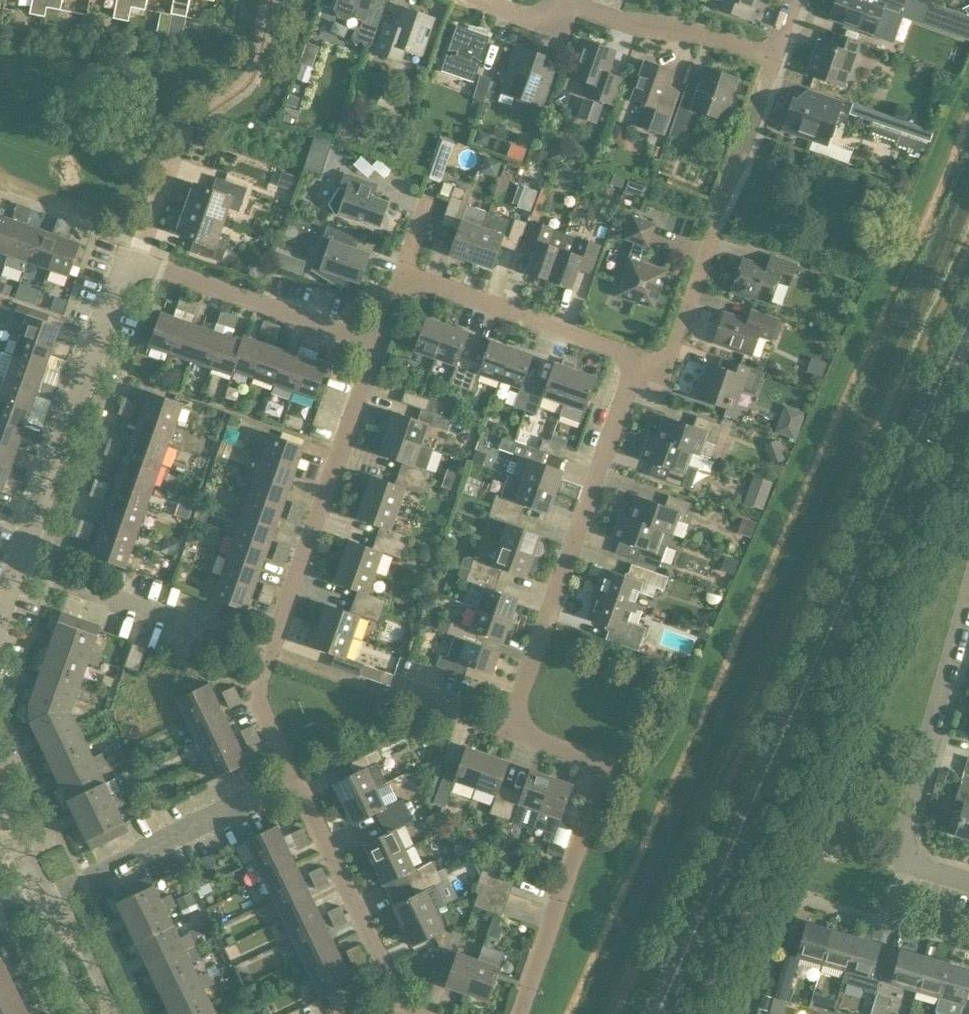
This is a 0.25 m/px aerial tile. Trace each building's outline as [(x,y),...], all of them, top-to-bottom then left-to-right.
[(47,0),(32,0),(30,13),(45,16),(47,6),(46,6),(47,0)] [(46,6),(47,6),(61,9),(63,0),(47,0),(46,6)] [(113,17),(129,20),(132,6),(131,6),(132,0),(117,0),(113,17)] [(131,6),(132,6),(145,9),(147,0),(132,0),(131,6)] [(171,13),(186,16),(190,0),(174,0),(171,13)] [(352,37),(355,44),(362,41),(365,47),(372,44),(387,0),(386,0),(334,0),(331,8),(335,9),(338,16),(346,19),(353,15),(363,19),(360,25),(355,28),(352,37)] [(752,2),(753,0),(710,0),(708,5),(751,20),(757,4),(752,2)] [(830,18),(872,33),(872,32),(886,37),(889,38),(895,21),(898,14),(899,11),(965,33),(968,22),(968,15),(924,0),(836,0),(830,18)] [(402,57),(405,49),(421,55),(428,36),(425,35),(432,16),(405,6),(398,26),(386,22),(375,52),(396,60),(402,57)] [(441,70),(473,81),(489,36),(457,24),(441,70)] [(835,32),(831,44),(818,39),(811,59),(812,59),(807,73),(843,86),(848,72),(849,72),(856,52),(855,52),(859,41),(835,32)] [(623,77),(607,72),(615,50),(583,39),(577,55),(579,56),(572,76),(598,85),(593,97),(613,104),(623,77)] [(299,61),(309,65),(310,65),(318,44),(306,40),(305,42),(299,61)] [(501,84),(503,85),(498,101),(511,105),(515,95),(543,105),(555,71),(541,67),(545,55),(515,45),(501,84)] [(637,124),(663,132),(673,102),(662,98),(672,70),(645,61),(632,99),(645,103),(637,124)] [(706,67),(691,107),(722,118),(736,78),(706,67)] [(473,97),(483,100),(491,78),(480,74),(473,97)] [(793,99),(783,128),(826,143),(841,102),(821,95),(817,107),(793,99)] [(635,121),(641,104),(631,100),(624,117),(635,121)] [(684,130),(691,111),(678,107),(671,126),(668,136),(681,140),(684,130)] [(486,145),(489,138),(486,132),(479,129),(474,141),(486,145)] [(328,154),(332,141),(315,136),(311,149),(328,154)] [(443,139),(429,178),(441,182),(454,143),(443,139)] [(530,160),(544,165),(549,149),(536,144),(530,160)] [(660,148),(653,146),(651,154),(658,156),(660,148)] [(560,163),(565,151),(554,147),(549,159),(560,163)] [(277,185),(293,191),(298,177),(282,172),(277,185)] [(345,173),(340,187),(329,204),(335,214),(339,212),(379,226),(388,201),(368,194),(372,182),(345,173)] [(223,178),(218,191),(195,183),(186,208),(223,221),(227,207),(239,211),(247,187),(223,178)] [(626,192),(629,193),(634,181),(628,179),(624,191),(626,192)] [(454,224),(467,189),(444,181),(439,195),(450,199),(443,219),(454,224)] [(12,218),(0,214),(0,251),(8,253),(25,205),(18,203),(12,218)] [(471,260),(482,227),(488,212),(467,204),(450,253),(471,260)] [(26,223),(31,207),(25,205),(8,253),(8,254),(4,265),(24,272),(28,261),(39,228),(26,223)] [(229,237),(218,233),(223,221),(186,208),(178,231),(201,239),(197,252),(221,261),(229,237)] [(482,227),(471,260),(492,268),(509,219),(488,212),(482,227)] [(635,241),(629,256),(616,294),(654,307),(667,270),(641,260),(646,245),(648,246),(656,223),(633,215),(625,238),(635,241)] [(58,217),(53,233),(39,228),(28,261),(48,268),(65,219),(58,217)] [(515,217),(507,242),(518,246),(527,221),(515,217)] [(67,238),(72,222),(65,219),(48,268),(69,275),(81,243),(67,238)] [(524,244),(535,248),(527,271),(549,279),(565,233),(553,229),(553,228),(532,221),(524,244)] [(370,253),(352,246),(356,234),(327,225),(321,244),(328,246),(321,269),(359,282),(370,253)] [(578,237),(565,233),(549,279),(571,287),(580,263),(591,267),(599,244),(578,237)] [(288,254),(275,250),(270,263),(283,268),(288,254)] [(767,267),(743,258),(732,288),(770,301),(778,280),(789,284),(794,269),(804,273),(806,268),(796,265),(796,264),(771,255),(767,267)] [(12,286),(0,281),(0,291),(9,295),(12,286)] [(184,311),(189,298),(181,295),(176,308),(184,311)] [(189,298),(184,311),(193,314),(198,301),(189,298)] [(68,352),(71,345),(55,339),(60,325),(47,321),(50,314),(18,302),(14,313),(26,317),(20,335),(20,336),(68,352)] [(751,308),(747,319),(724,311),(714,341),(751,354),(757,335),(771,340),(778,317),(751,308)] [(225,326),(230,312),(222,309),(217,323),(225,326)] [(170,352),(182,319),(161,311),(149,345),(170,352)] [(230,312),(225,326),(234,329),(239,315),(230,312)] [(435,357),(447,324),(426,316),(415,349),(435,357)] [(182,319),(170,352),(191,359),(202,326),(182,319)] [(268,335),(272,323),(264,320),(259,332),(268,335)] [(272,323),(268,335),(276,338),(281,326),(272,323)] [(461,387),(470,363),(459,359),(468,331),(447,324),(435,357),(456,364),(449,383),(460,387),(461,387)] [(202,326),(191,359),(211,366),(223,333),(202,326)] [(50,353),(66,359),(68,352),(20,336),(20,335),(12,332),(10,338),(18,341),(13,355),(13,356),(45,367),(50,353)] [(223,333),(211,366),(233,374),(234,369),(233,369),(243,340),(242,340),(223,333)] [(309,350),(313,337),(304,334),(300,346),(309,350)] [(243,340),(233,369),(234,369),(253,376),(265,343),(243,335),(242,340),(243,340)] [(313,337),(309,350),(317,352),(322,340),(313,337)] [(499,379),(512,346),(491,339),(481,366),(470,363),(461,387),(460,387),(455,403),(461,405),(466,389),(472,391),(479,372),(499,379)] [(265,343),(253,376),(274,383),(286,350),(265,343)] [(525,410),(534,385),(523,381),(532,354),(512,346),(499,379),(520,387),(513,406),(525,410)] [(286,350),(274,383),(294,390),(306,357),(286,350)] [(57,386),(41,380),(45,367),(13,356),(13,355),(2,351),(0,356),(0,374),(54,393),(57,386)] [(306,357),(294,390),(315,398),(327,364),(306,357)] [(564,359),(562,364),(555,362),(545,389),(534,385),(525,410),(536,414),(543,395),(564,402),(576,369),(574,368),(576,363),(564,359)] [(727,406),(733,388),(736,387),(755,394),(763,371),(740,363),(736,373),(710,364),(704,381),(700,380),(695,395),(727,406)] [(576,369),(564,402),(559,415),(580,422),(585,408),(596,376),(576,369)] [(52,399),(54,393),(0,374),(0,380),(4,381),(0,392),(0,397),(31,408),(36,394),(52,399)] [(183,402),(149,390),(142,412),(175,423),(183,402)] [(426,410),(426,409),(430,399),(423,396),(405,390),(401,401),(426,410)] [(121,404),(135,409),(138,400),(124,396),(121,404)] [(26,421),(31,408),(0,397),(0,420),(40,434),(42,426),(26,421)] [(135,409),(121,404),(119,413),(132,417),(135,409)] [(450,418),(426,409),(426,410),(422,420),(394,411),(387,432),(420,444),(427,423),(446,429),(450,418)] [(175,423),(142,412),(135,432),(168,444),(175,423)] [(697,415),(693,426),(667,416),(659,438),(659,439),(689,450),(697,453),(702,439),(715,444),(722,424),(697,415)] [(795,436),(799,424),(780,418),(776,430),(795,436)] [(37,440),(40,434),(0,420),(0,443),(17,449),(22,435),(37,440)] [(496,436),(482,431),(479,440),(493,444),(496,436)] [(168,444),(135,432),(128,452),(161,464),(168,444)] [(403,474),(428,483),(432,471),(426,469),(433,449),(420,444),(387,432),(380,453),(407,462),(403,474)] [(263,454),(297,466),(304,445),(271,433),(263,454)] [(691,489),(698,467),(703,455),(697,453),(689,450),(659,439),(659,438),(651,435),(643,458),(669,467),(665,480),(691,489)] [(107,445),(120,450),(123,441),(110,436),(107,445)] [(536,460),(539,449),(503,436),(499,448),(511,452),(519,455),(516,463),(510,461),(507,471),(513,473),(512,476),(555,491),(556,491),(563,470),(536,460)] [(543,437),(539,449),(564,458),(568,446),(543,437)] [(12,462),(17,449),(0,443),(0,466),(25,475),(28,467),(12,462)] [(120,450),(107,445),(104,453),(117,458),(120,450)] [(161,464),(128,452),(120,473),(154,485),(161,464)] [(782,452),(769,457),(772,465),(785,460),(782,452)] [(297,466),(263,454),(256,474),(290,486),(297,466)] [(304,468),(318,473),(320,465),(307,461),(304,468)] [(2,489),(7,475),(23,481),(25,475),(0,466),(0,489),(2,489)] [(318,473),(304,468),(301,478),(314,482),(318,473)] [(154,485),(120,473),(113,493),(147,505),(154,485)] [(290,486),(256,474),(249,495),(282,507),(290,486)] [(399,485),(372,475),(364,497),(397,508),(405,487),(424,494),(428,483),(403,474),(399,485)] [(492,505),(517,514),(521,502),(548,512),(555,491),(512,476),(509,475),(502,495),(496,493),(492,504),(492,505)] [(93,486),(106,491),(109,482),(96,477),(93,486)] [(761,480),(758,488),(768,492),(771,483),(761,480)] [(106,491),(93,486),(90,494),(103,499),(106,491)] [(147,505),(113,493),(106,514),(140,525),(147,505)] [(669,494),(665,505),(639,496),(631,517),(631,519),(661,529),(669,532),(674,518),(684,522),(691,502),(669,494)] [(282,507),(249,495),(242,515),(275,527),(282,507)] [(380,538),(405,547),(409,535),(390,528),(397,508),(364,497),(357,517),(384,527),(380,538)] [(290,509),(303,514),(306,506),(293,501),(290,509)] [(542,541),(538,540),(540,534),(513,524),(517,514),(492,505),(488,516),(507,522),(500,544),(533,555),(534,553),(537,554),(541,552),(543,545),(542,541)] [(303,514),(290,509),(287,518),(300,523),(303,514)] [(140,525),(106,514),(99,534),(132,546),(140,525)] [(667,545),(657,541),(661,529),(631,519),(631,517),(623,514),(615,537),(642,546),(637,559),(659,567),(667,545)] [(275,527),(242,515),(235,536),(268,547),(275,527)] [(751,537),(757,522),(743,517),(738,532),(751,537)] [(78,527),(92,532),(95,523),(82,518),(78,527)] [(92,532),(78,527),(76,535),(89,540),(92,532)] [(121,565),(125,567),(132,546),(99,534),(92,555),(121,565)] [(268,547),(235,536),(227,556),(261,568),(268,547)] [(375,573),(382,551),(401,558),(405,547),(380,538),(377,549),(349,539),(342,561),(375,573)] [(276,550),(289,555),(292,547),(278,542),(276,550)] [(532,557),(533,555),(500,544),(493,564),(474,557),(471,556),(463,558),(460,566),(469,569),(494,578),(498,566),(526,576),(528,569),(531,571),(535,569),(537,561),(536,558),(532,557)] [(289,555),(276,550),(272,559),(286,564),(289,555)] [(261,568),(227,556),(220,577),(254,588),(261,568)] [(358,602),(382,611),(387,599),(368,592),(375,573),(342,561),(335,581),(362,591),(358,602)] [(632,563),(627,576),(605,568),(596,593),(633,606),(638,591),(654,596),(656,587),(664,590),(668,576),(632,563)] [(477,607),(477,608),(510,620),(510,619),(518,598),(490,588),(494,578),(469,569),(460,566),(458,571),(463,579),(466,580),(484,587),(477,607)] [(254,588),(220,577),(213,598),(217,599),(246,610),(254,588)] [(261,591),(274,596),(277,587),(264,582),(261,591)] [(274,596),(261,591),(258,599),(271,604),(274,596)] [(646,626),(628,620),(633,606),(596,593),(587,618),(609,625),(605,638),(638,650),(646,626)] [(319,625),(352,637),(360,615),(379,622),(382,611),(358,602),(354,613),(327,603),(319,625)] [(472,641),(476,630),(503,640),(510,620),(477,608),(470,628),(451,621),(447,633),(455,635),(472,641)] [(82,676),(88,662),(97,665),(101,653),(92,649),(98,631),(101,625),(61,611),(43,663),(82,676)] [(345,656),(352,637),(319,625),(312,645),(339,655),(335,666),(360,675),(364,663),(345,656)] [(492,672),(499,651),(472,641),(455,635),(447,656),(440,654),(436,665),(460,674),(464,663),(492,672)] [(138,670),(146,646),(133,642),(124,665),(138,670)] [(71,710),(82,676),(43,663),(29,703),(71,710)] [(187,718),(219,702),(209,682),(177,698),(187,718)] [(226,699),(238,693),(234,685),(222,691),(226,699)] [(238,693),(226,699),(230,707),(242,701),(238,693)] [(196,737),(228,722),(219,702),(187,718),(196,737)] [(48,759),(86,741),(71,710),(29,703),(29,704),(30,721),(48,759)] [(206,757),(237,742),(228,722),(196,737),(206,757)] [(245,738),(257,732),(253,724),(241,730),(245,738)] [(257,732),(245,738),(249,746),(261,740),(257,732)] [(68,799),(105,781),(99,768),(108,764),(105,757),(102,752),(93,756),(86,741),(48,759),(68,799)] [(237,742),(206,757),(215,777),(247,762),(237,742)] [(455,779),(475,786),(487,753),(466,746),(457,773),(445,769),(437,794),(434,802),(445,806),(448,798),(455,779)] [(334,782),(344,802),(387,782),(377,762),(384,758),(379,747),(355,759),(360,769),(334,782)] [(501,817),(510,792),(499,788),(508,761),(487,753),(475,786),(496,794),(489,813),(501,817)] [(539,809),(551,776),(530,769),(521,796),(510,792),(501,817),(512,821),(512,822),(532,830),(533,827),(539,809)] [(559,820),(560,817),(572,783),(551,776),(539,809),(533,827),(546,832),(543,839),(551,842),(548,851),(563,856),(574,826),(559,820)] [(91,848),(129,830),(124,820),(117,807),(126,802),(121,791),(112,795),(105,781),(68,799),(91,848)] [(385,820),(408,809),(409,809),(403,798),(396,801),(395,800),(397,799),(390,784),(388,785),(387,782),(344,802),(354,822),(380,809),(385,820)] [(961,811),(955,834),(968,838),(968,787),(959,785),(953,809),(961,811)] [(374,864),(405,849),(405,848),(396,828),(414,820),(409,809),(408,809),(385,820),(390,831),(364,843),(374,864)] [(255,860),(287,844),(277,824),(245,839),(255,860)] [(294,841),(307,835),(303,827),(290,833),(294,841)] [(307,835),(294,841),(298,849),(311,843),(307,835)] [(264,879),(296,864),(287,844),(255,860),(264,879)] [(455,862),(478,851),(454,846),(455,862)] [(414,882),(438,871),(438,870),(433,859),(415,868),(405,848),(405,849),(374,864),(383,883),(409,871),(414,882)] [(274,899),(306,883),(296,864),(264,879),(274,899)] [(313,880),(325,874),(322,866),(309,872),(313,880)] [(478,881),(510,893),(514,880),(482,869),(478,881)] [(434,910),(435,910),(446,904),(436,884),(443,881),(438,870),(438,871),(414,882),(419,892),(393,905),(403,925),(434,910)] [(325,874),(313,880),(317,888),(329,882),(325,874)] [(161,898),(154,883),(153,882),(150,875),(112,893),(136,941),(173,923),(167,910),(176,905),(170,893),(161,898)] [(510,893),(478,881),(475,890),(478,893),(478,894),(506,904),(510,893)] [(283,918),(315,903),(306,883),(274,899),(283,918)] [(506,904),(478,894),(474,905),(502,915),(506,904)] [(292,938),(324,922),(315,903),(283,918),(292,938)] [(332,919),(344,913),(340,905),(328,911),(332,919)] [(434,934),(444,953),(451,932),(444,929),(435,910),(434,910),(403,925),(412,944),(434,934)] [(344,913),(332,919),(336,927),(348,921),(344,913)] [(302,957),(334,942),(324,922),(292,938),(302,957)] [(822,962),(831,929),(806,922),(797,955),(822,962)] [(136,941),(154,980),(192,962),(185,949),(194,944),(189,932),(180,937),(173,923),(136,941)] [(466,992),(478,959),(457,952),(464,933),(452,929),(451,932),(444,953),(455,957),(445,985),(466,992)] [(831,929),(822,962),(845,969),(855,936),(831,929)] [(855,936),(845,969),(870,976),(879,943),(855,936)] [(311,977),(343,961),(334,942),(302,957),(311,977)] [(350,958),(363,952),(359,944),(346,950),(350,958)] [(478,959),(466,992),(487,999),(504,952),(483,945),(478,959)] [(915,989),(925,956),(901,949),(892,982),(915,989)] [(363,952),(350,958),(354,966),(367,960),(363,952)] [(0,954),(0,1003),(19,994),(0,954)] [(925,956),(915,989),(940,996),(949,963),(925,956)] [(343,961),(311,977),(321,997),(353,982),(343,961)] [(207,971),(198,976),(192,962),(154,980),(171,1013),(184,1013),(211,1001),(204,988),(213,983),(207,971)] [(940,996),(964,1003),(968,986),(968,969),(949,963),(940,996)] [(773,997),(786,1000),(794,973),(781,969),(773,997)] [(837,1000),(815,993),(811,1005),(834,1011),(837,1000)] [(889,997),(876,993),(870,1013),(885,1013),(889,997)] [(19,994),(0,1003),(0,1013),(29,1013),(19,994)] [(773,997),(768,1013),(782,1013),(786,1000),(773,997)] [(211,1001),(184,1013),(217,1013),(211,1001)]
